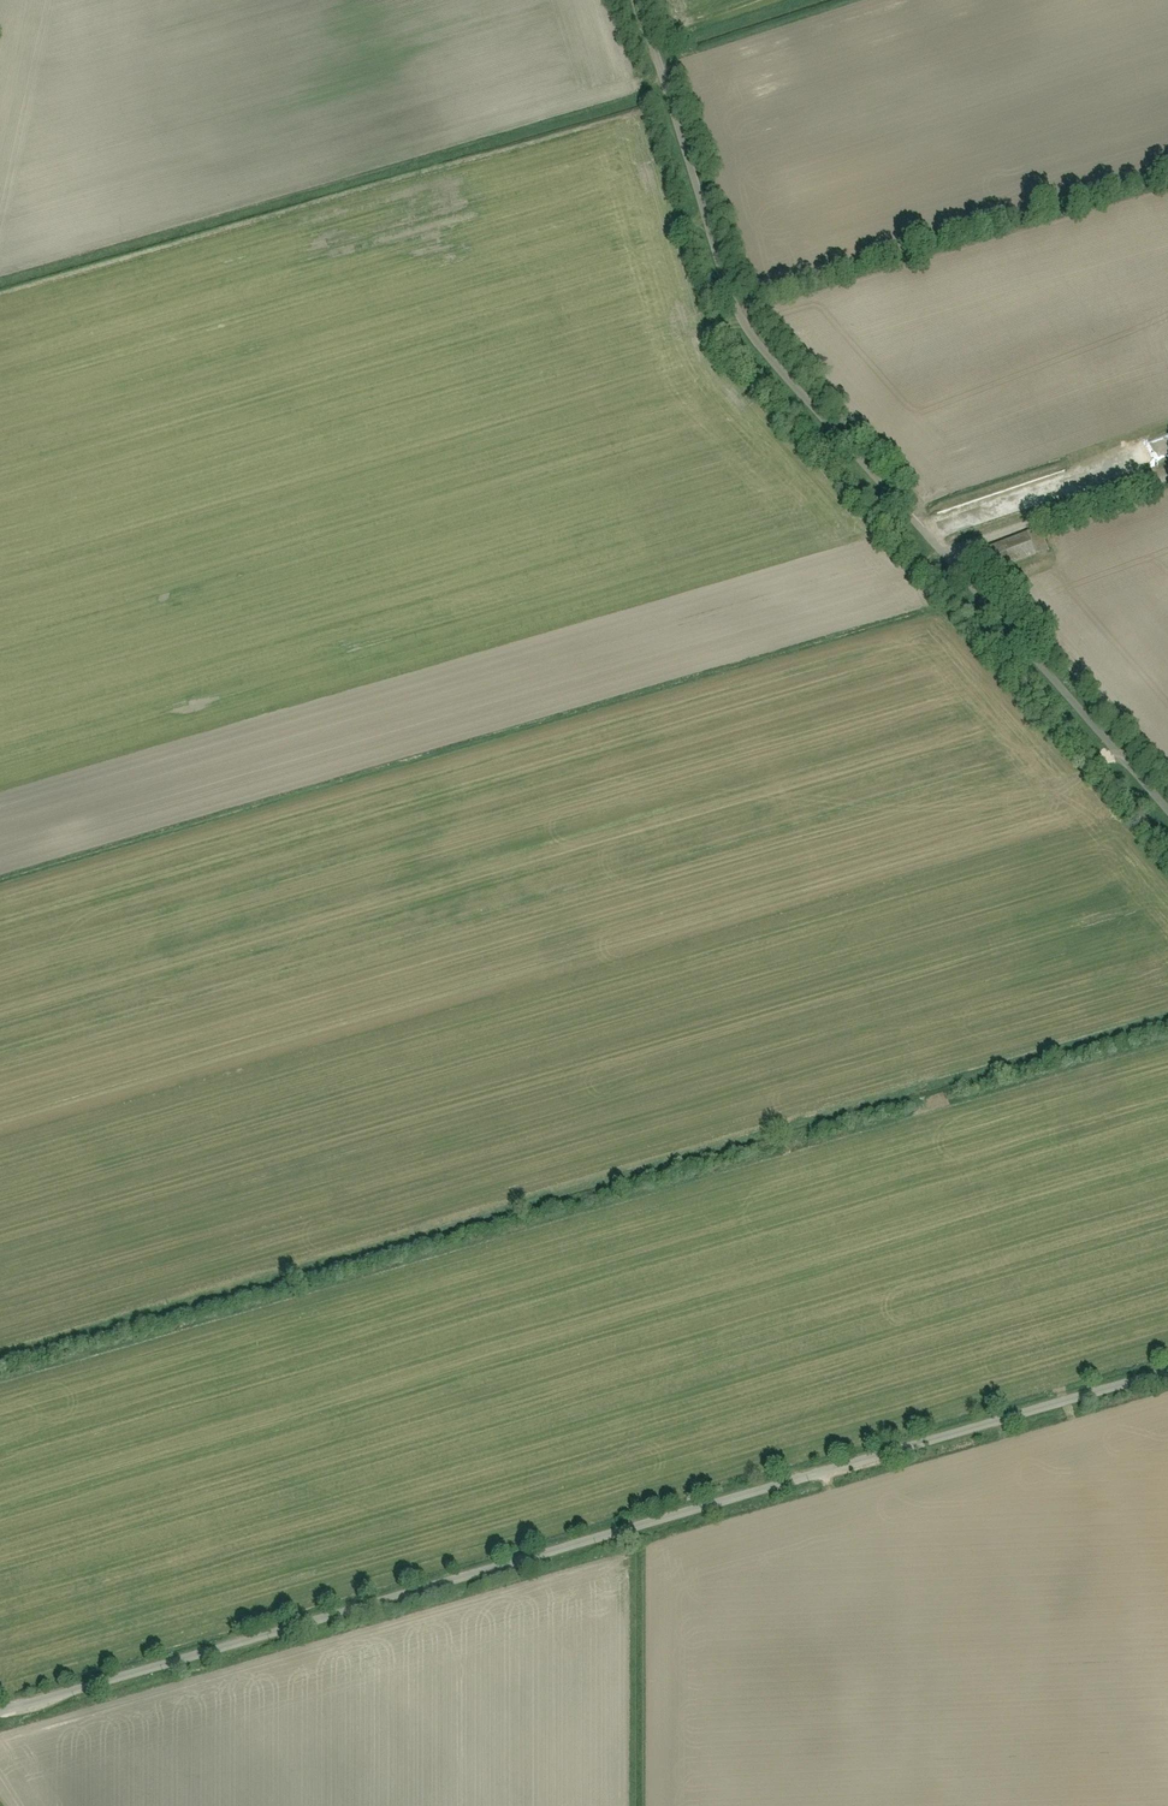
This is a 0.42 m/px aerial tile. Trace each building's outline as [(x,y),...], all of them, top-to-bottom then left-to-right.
[(973,558),(983,583),(1041,560),(1031,535),(973,558)]
